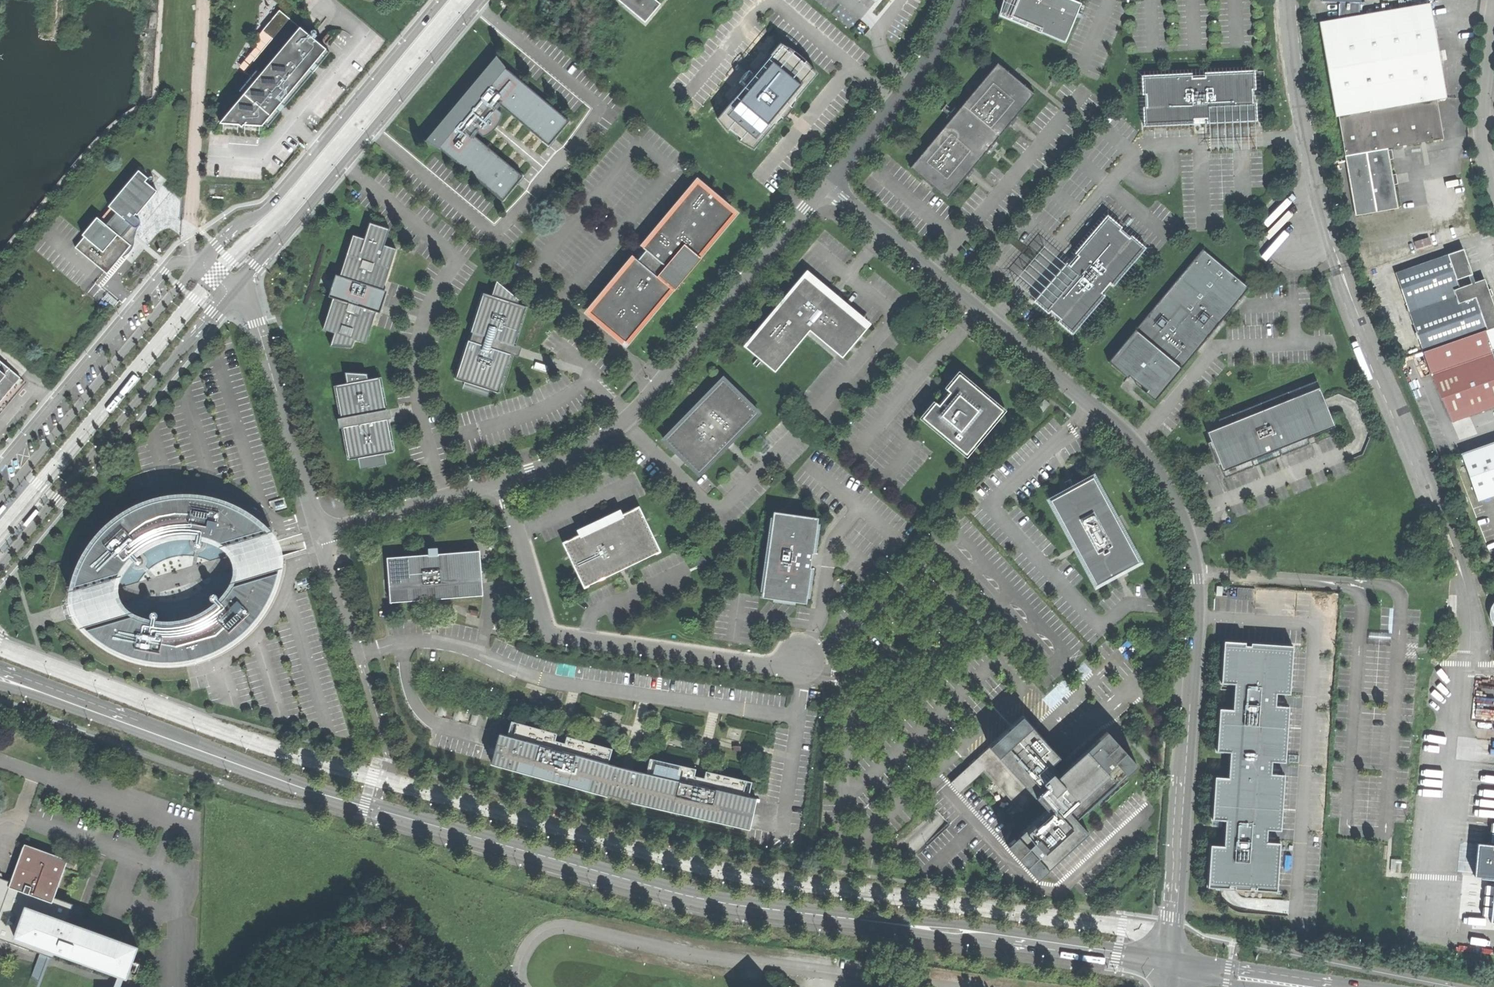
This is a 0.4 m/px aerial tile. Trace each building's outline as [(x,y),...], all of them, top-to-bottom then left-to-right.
[(259,6),(271,16),(281,5),(275,0),(264,0),(259,6)] [(645,22),(660,4),(656,0),(618,0),(645,22)] [(1001,17),(1028,28),(1029,24),(1041,29),(1039,33),(1066,44),(1077,16),(1082,4),(1071,0),(1008,0),(1001,17)] [(1340,2),(1339,19),(1360,16),(1360,2),(1340,2)] [(1320,23),(1336,117),(1339,117),(1438,100),(1447,99),(1439,52),(1431,4),(1360,16),(1339,19),(1320,23)] [(224,118),(253,120),(256,116),(268,126),(280,112),(275,108),(280,103),(285,106),(297,92),(307,80),(312,74),(314,72),(303,63),(308,57),(318,66),(330,53),(326,49),(299,26),(280,11),(263,31),(272,39),(244,72),(251,77),(240,91),(244,94),(224,118)] [(748,81),(717,118),(720,123),(724,127),(728,131),(730,128),(742,138),(739,140),(743,143),(747,145),(754,149),(774,124),(778,122),(783,118),(792,108),(793,105),(795,101),(796,98),(816,73),(814,70),(810,65),(806,61),(804,64),(792,54),(794,51),(788,47),(780,43),(748,81)] [(550,134),(555,138),(570,121),(506,68),(507,67),(503,63),(504,61),(498,56),(481,76),(483,78),(471,89),(463,98),(452,113),(447,122),(445,120),(428,140),(434,145),(435,144),(440,147),(441,146),(503,199),(516,185),(518,182),(513,178),(519,171),(476,135),(479,131),(498,109),(501,105),(544,141),(550,134)] [(930,146),(911,169),(948,199),(966,178),(972,171),(974,168),(991,148),(993,145),(1009,126),(1013,122),(1018,115),(1035,95),(1015,78),(1012,75),(999,64),(981,85),(973,95),(958,112),(951,121),(937,137),(930,146)] [(1144,108),(1145,127),(1195,125),(1195,120),(1201,120),(1208,119),(1208,124),(1258,122),(1257,103),(1254,103),(1253,91),(1257,91),(1256,71),(1206,73),(1206,78),(1193,79),(1193,74),(1143,76),(1144,96),(1147,96),(1147,108),(1144,108)] [(1438,100),(1339,117),(1345,157),(1388,149),(1444,140),(1438,100)] [(498,109),(479,131),(484,136),(492,131),(497,126),(501,120),(504,113),(498,109)] [(549,145),(555,138),(550,134),(544,141),(549,145)] [(1388,149),(1345,157),(1355,215),(1398,208),(1388,149)] [(84,237),(75,247),(107,274),(121,257),(128,249),(131,245),(123,238),(126,234),(129,236),(130,234),(132,232),(129,230),(132,226),(134,227),(135,227),(137,227),(138,226),(140,225),(140,224),(141,222),(140,221),(139,219),(135,215),(136,214),(137,215),(157,191),(146,181),(148,178),(139,170),(109,206),(116,212),(106,224),(99,219),(84,237)] [(524,176),(519,171),(513,178),(518,182),(524,176)] [(635,257),(589,312),(626,343),(671,288),(674,291),(676,289),(672,286),(669,284),(673,280),(676,276),(679,278),(734,213),(697,182),(643,248),(646,250),(638,260),(635,257)] [(1068,264),(1035,302),(1050,315),(1052,312),(1061,320),(1059,323),(1074,335),(1106,297),(1103,293),(1111,284),(1114,287),(1147,249),(1132,236),(1130,239),(1121,231),(1123,228),(1109,216),(1076,254),(1079,257),(1075,262),(1071,267),(1068,264)] [(335,333),(331,346),(352,347),(354,339),(366,343),(372,324),(376,312),(383,290),(387,278),(396,249),(384,245),(390,229),(370,222),(365,239),(353,235),(340,276),(336,275),(329,297),(333,298),(323,329),(335,333)] [(137,229),(138,226),(137,227),(135,227),(134,227),(132,226),(129,230),(132,232),(130,234),(129,236),(126,234),(123,238),(131,245),(128,249),(121,257),(125,255),(127,254),(129,252),(131,251),(132,249),(133,246),(134,243),(134,241),(134,239),(135,237),(135,235),(136,232),(137,229)] [(1417,251),(1431,245),(1429,238),(1414,243),(1417,251)] [(1475,284),(1463,249),(1397,273),(1425,352),(1493,328),(1493,302),(1486,280),(1475,284)] [(1204,251),(1110,363),(1127,377),(1137,385),(1156,401),(1244,296),(1250,289),(1204,251)] [(806,273),(746,345),(776,371),(811,329),(844,356),(869,326),(836,299),(806,273)] [(483,293),(456,379),(467,383),(465,389),(485,396),(487,389),(498,393),(510,356),(512,350),(513,345),(526,307),(515,303),(516,298),(499,283),(494,296),(483,293)] [(387,291),(383,290),(376,312),(380,313),(384,300),(387,291)] [(1425,352),(1433,374),(1493,353),(1493,328),(1425,352)] [(1433,374),(1451,423),(1493,408),(1493,354),(1493,353),(1433,374)] [(10,384),(13,387),(20,378),(0,360),(0,396),(10,384)] [(380,411),(386,410),(380,377),(368,379),(367,373),(345,372),(347,383),(335,385),(341,418),(337,418),(339,428),(343,427),(349,459),(361,457),(362,468),(384,464),(382,453),(393,451),(387,418),(382,419),(380,411)] [(935,403),(922,418),(966,455),(1002,412),(959,376),(947,390),(949,391),(944,396),(937,405),(935,403)] [(689,412),(664,439),(700,473),(725,447),(724,446),(728,441),(733,436),(735,438),(760,412),(724,377),(699,403),(700,404),(691,414),(689,412)] [(1290,399),(1319,388),(1316,381),(1287,392),(1290,399)] [(1324,400),(1319,388),(1290,399),(1263,410),(1234,421),(1209,431),(1206,433),(1216,458),(1222,472),(1251,460),(1264,455),(1278,450),(1307,438),(1335,427),(1328,409),(1324,400)] [(1037,410),(1042,414),(1051,404),(1046,400),(1037,410)] [(1232,415),(1234,421),(1263,410),(1260,403),(1232,415)] [(1307,438),(1278,450),(1281,456),(1309,445),(1307,438)] [(1461,454),(1477,501),(1493,495),(1493,443),(1461,454)] [(1251,460),(1222,472),(1224,479),(1254,467),(1251,460)] [(1090,575),(1096,586),(1115,576),(1126,570),(1139,563),(1122,532),(1120,533),(1117,528),(1114,523),(1116,522),(1093,479),(1081,486),(1072,490),(1050,502),(1073,545),(1078,542),(1084,553),(1079,555),(1090,575)] [(75,577),(72,587),(121,573),(124,567),(129,562),(132,557),(134,560),(134,561),(134,562),(135,563),(136,564),(137,565),(138,565),(140,565),(141,564),(142,563),(142,562),(142,560),(141,559),(141,558),(139,557),(137,557),(135,555),(140,551),(145,547),(153,543),(161,540),(168,538),(175,536),(183,535),(192,536),(198,536),(197,539),(196,540),(195,541),(194,542),(194,543),(194,545),(195,546),(197,547),(198,547),(199,547),(201,546),(202,545),(202,543),(201,541),(201,540),(201,537),(206,538),(214,541),(220,543),(267,529),(260,523),(251,516),(239,508),(226,503),(214,499),(203,497),(194,496),(182,495),(173,496),(160,498),(150,501),(141,504),(133,508),(124,513),(118,518),(112,522),(107,527),(101,533),(94,541),(89,549),(84,556),(79,566),(75,577)] [(564,541),(585,587),(620,570),(624,569),(662,551),(640,505),(618,515),(600,524),(574,536),(564,541)] [(39,508),(38,507),(25,522),(28,524),(39,511),(41,509),(39,508)] [(775,512),(764,595),(806,601),(812,561),(818,518),(775,512)] [(267,529),(220,543),(225,547),(228,550),(231,555),(234,560),(235,566),(235,572),(234,579),(232,585),(280,571),(280,562),(278,552),(277,548),(275,543),(271,536),(267,529)] [(388,556),(392,601),(432,598),(437,598),(484,594),(483,574),(481,549),(388,556)] [(132,615),(85,629),(92,635),(100,642),(109,647),(121,653),(132,657),(144,660),(156,662),(165,662),(175,662),(186,661),(197,659),(201,657),(203,657),(212,653),(223,648),(232,642),(240,636),(247,630),(256,620),(263,611),(267,604),(271,596),(275,587),(278,578),(280,571),(232,585),(228,592),(220,601),(218,599),(218,597),(218,595),(216,594),(215,593),(213,593),(212,594),(211,594),(210,595),(210,596),(210,598),(211,600),(213,601),(214,601),(215,601),(218,603),(212,608),(206,611),(201,615),(195,617),(189,619),(182,621),(175,622),(169,623),(163,622),(155,622),(155,619),(156,618),(157,617),(158,616),(158,615),(158,613),(157,612),(156,611),(154,611),(153,611),(152,611),(151,612),(150,613),(150,615),(150,616),(151,617),(152,618),(151,621),(146,620),(141,618),(137,617),(132,615)] [(121,573),(72,587),(73,594),(76,604),(77,609),(79,616),(82,622),(85,629),(132,615),(129,612),(125,607),(122,602),(120,596),(119,592),(118,584),(119,579),(121,573)] [(1293,645),(1224,641),(1221,683),(1235,684),(1234,690),(1234,694),(1233,709),(1220,709),(1217,751),(1231,752),(1230,761),(1230,764),(1230,768),(1229,778),(1215,777),(1213,819),(1226,820),(1225,825),(1225,830),(1224,846),(1211,845),(1211,846),(1208,886),(1218,887),(1277,891),(1280,843),(1267,842),(1268,829),(1281,830),(1285,775),(1271,774),(1272,761),(1285,762),(1289,707),(1276,706),(1276,693),(1290,694),(1293,645)] [(624,798),(631,769),(620,766),(608,763),(612,748),(566,736),(565,743),(555,740),(557,733),(511,721),(507,735),(499,733),(491,765),(607,795),(608,794),(624,798)] [(1037,798),(1062,775),(1016,725),(977,761),(984,769),(1023,811),(1037,798)] [(1062,775),(1037,798),(1048,810),(1008,846),(1039,880),(1090,833),(1077,819),(1082,815),(1086,811),(1087,812),(1139,766),(1108,732),(1062,775)] [(631,769),(624,798),(632,800),(748,830),(756,799),(748,796),(752,782),(706,770),(704,778),(694,776),(696,769),(692,768),(650,757),(646,773),(631,769)] [(977,761),(952,783),(960,792),(984,769),(977,761)] [(71,857),(27,841),(14,879),(12,885),(55,901),(57,895),(71,857)] [(1461,842),(1458,875),(1493,878),(1493,845),(1461,842)] [(60,950),(18,935),(29,905),(70,920),(77,902),(57,895),(55,901),(12,885),(14,879),(0,874),(0,936),(57,957),(60,950)] [(29,905),(18,935),(60,950),(60,949),(73,954),(73,955),(130,976),(135,962),(136,958),(141,944),(84,924),(83,925),(70,920),(29,905)] [(147,962),(136,958),(135,962),(138,963),(135,972),(142,974),(147,962)]
